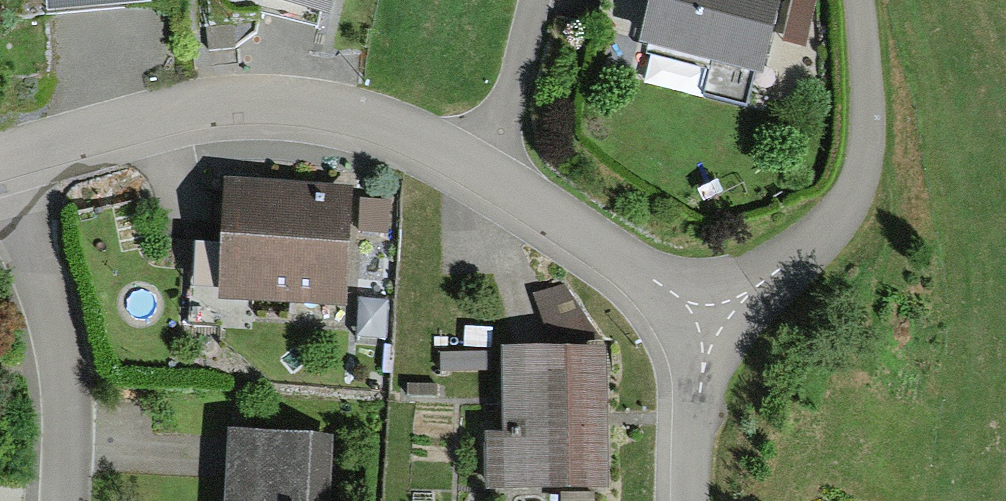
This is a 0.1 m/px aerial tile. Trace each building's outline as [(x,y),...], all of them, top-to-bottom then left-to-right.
[(31,13),(165,3),(165,0),(30,0),(31,13)] [(323,17),(327,0),(258,0),(323,17)] [(773,0),(599,0),(595,23),(639,32),(635,55),(757,79),(773,0)] [(340,195),(216,190),(211,302),(335,307),(340,195)] [(597,356),(498,357),(498,488),(598,488),(597,356)] [(221,440),(216,500),(295,500),(299,446),(221,440)]
